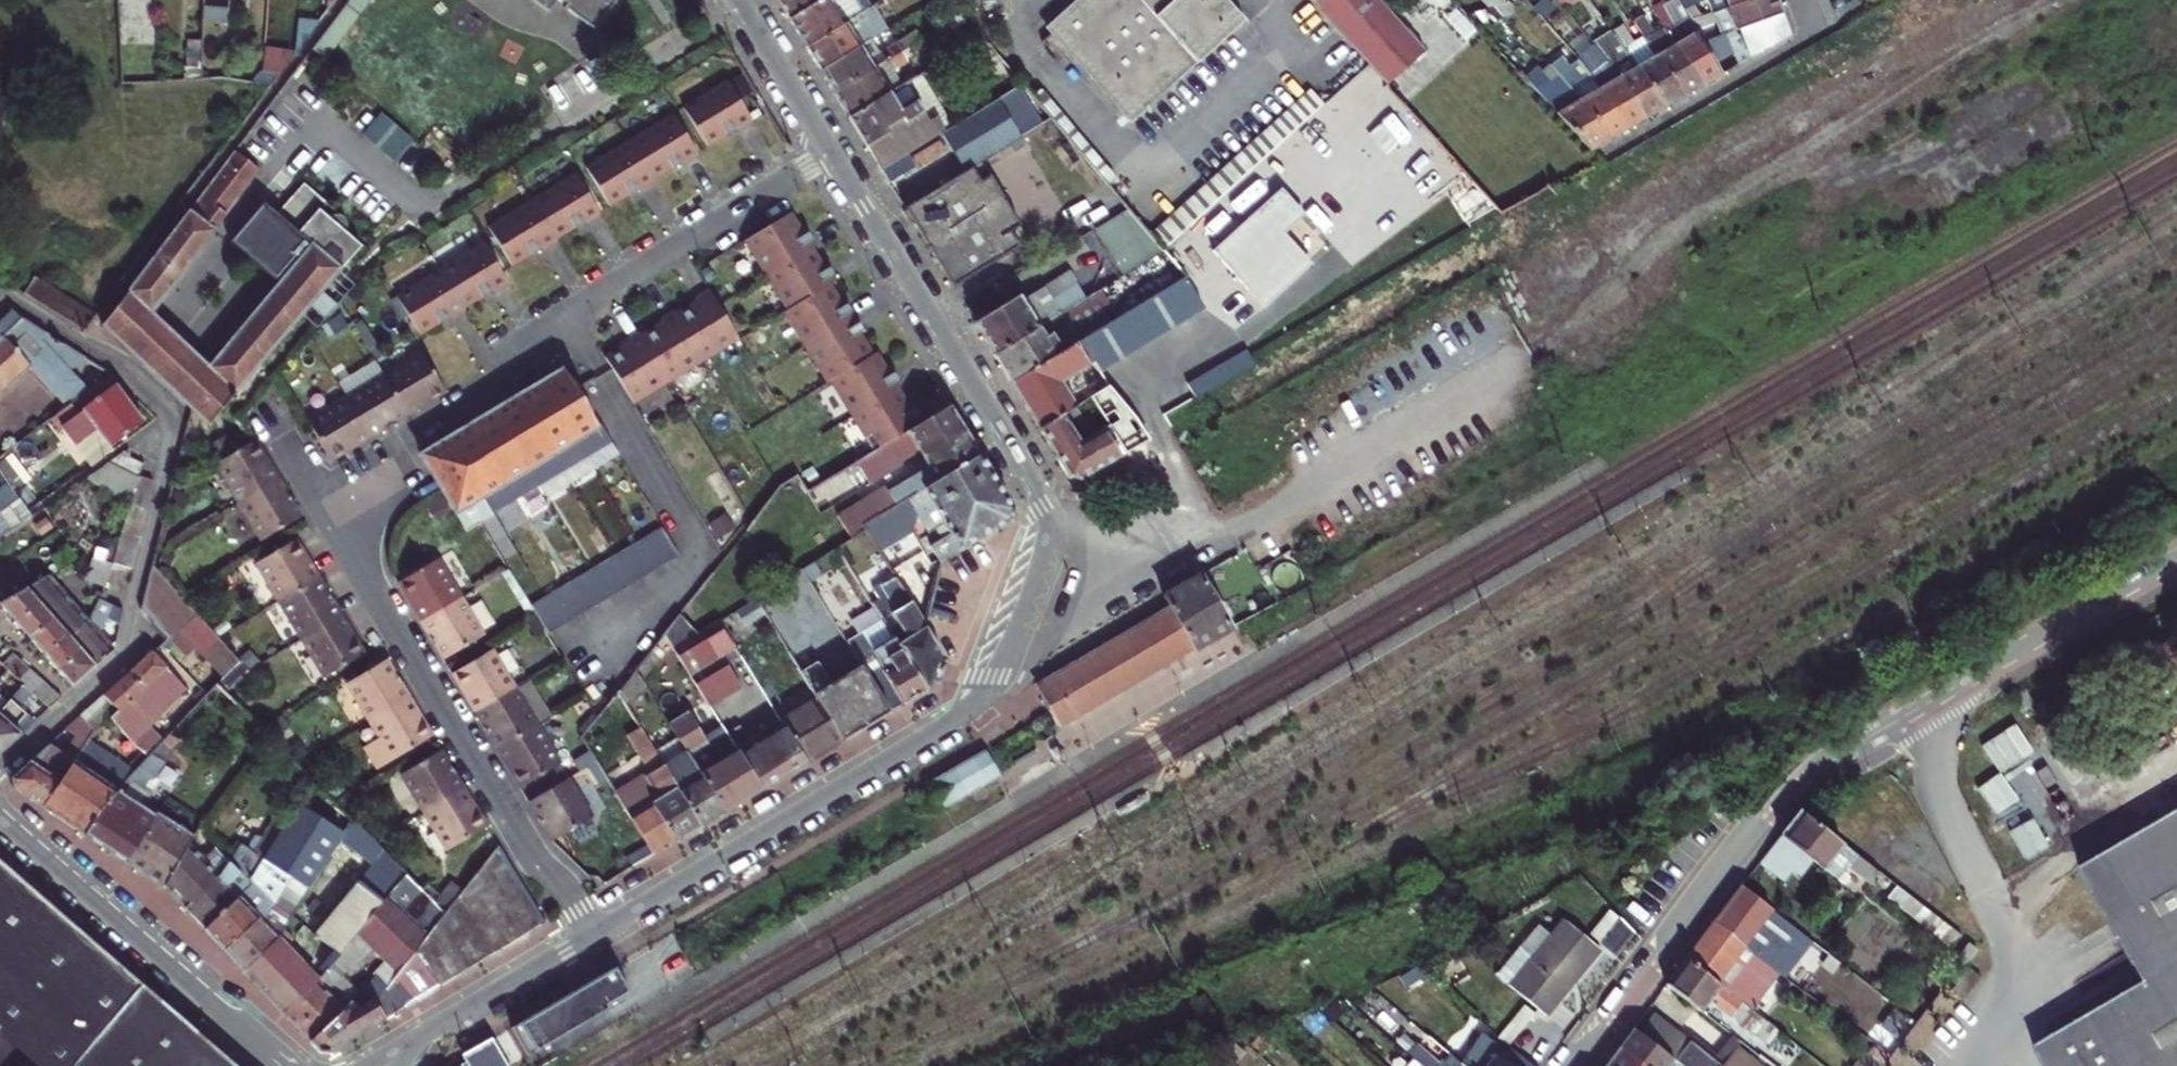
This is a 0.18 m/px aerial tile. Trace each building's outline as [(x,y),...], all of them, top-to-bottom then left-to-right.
[(316,46),(330,57),(373,0),(351,0),(316,46)] [(503,6),(534,30),(544,16),(553,22),(550,25),(580,48),(598,25),(594,22),(599,16),(602,19),(616,0),(507,0),(503,6)] [(790,22),(826,0),(776,0),(790,22)] [(790,22),(806,49),(864,14),(856,0),(826,0),(790,22)] [(1052,19),(1057,25),(1047,33),(1130,123),(1242,19),(1225,0),(1085,0),(1078,6),(1073,0),(1052,19)] [(1366,64),(1387,87),(1425,52),(1395,18),(1379,0),(1308,0),(1366,64)] [(1539,14),(1559,3),(1557,0),(1538,0),(1536,0),(1529,2),(1539,14)] [(1571,18),(1590,6),(1586,2),(1584,0),(1557,0),(1559,3),(1571,18)] [(1652,11),(1664,28),(1675,45),(1700,88),(1719,77),(1704,44),(1700,37),(1697,31),(1694,26),(1684,32),(1687,37),(1682,41),(1655,0),(1648,5),(1652,11)] [(1682,6),(1694,26),(1701,22),(1695,12),(1707,4),(1705,0),(1694,0),(1690,2),(1682,6)] [(1716,14),(1753,0),(1710,0),(1716,14)] [(1716,14),(1713,15),(1722,37),(1726,36),(1780,14),(1775,0),(1753,0),(1716,14)] [(890,13),(884,2),(864,14),(806,49),(821,73),(871,42),(873,41),(864,28),(890,13)] [(1505,26),(1492,10),(1475,24),(1497,51),(1511,40),(1502,29),(1505,26)] [(1652,11),(1643,18),(1655,35),(1664,28),(1652,11)] [(1737,67),(1789,38),(1780,14),(1726,36),(1737,67)] [(1633,24),(1651,47),(1682,98),(1700,88),(1675,45),(1664,28),(1655,35),(1643,18),(1633,24)] [(204,38),(203,78),(223,77),(272,86),(281,74),(272,74),(272,61),(272,31),(231,29),(205,28),(204,38)] [(871,42),(821,73),(834,94),(908,50),(922,41),(916,32),(879,54),(871,42)] [(1705,34),(1700,37),(1704,44),(1709,42),(1705,34)] [(1682,98),(1651,47),(1639,54),(1625,35),(1617,40),(1665,108),(1682,98)] [(189,40),(188,79),(203,78),(204,38),(189,40)] [(1709,42),(1704,44),(1719,77),(1726,73),(1717,50),(1720,49),(1716,39),(1709,42)] [(638,40),(620,51),(628,65),(646,54),(638,40)] [(1665,108),(1617,40),(1597,51),(1608,66),(1646,118),(1665,108)] [(908,50),(834,94),(849,119),(902,88),(892,73),(908,63),(906,59),(912,56),(908,50)] [(1646,118),(1608,66),(1598,73),(1589,58),(1579,65),(1580,66),(1627,129),(1646,118)] [(272,74),(281,74),(291,61),(272,61),(272,74)] [(1554,71),(1567,86),(1609,139),(1627,129),(1580,66),(1571,72),(1564,62),(1554,71)] [(921,76),(915,80),(918,84),(913,86),(922,100),(917,104),(938,138),(942,135),(953,129),(921,76)] [(1545,78),(1532,87),(1589,151),(1609,139),(1567,86),(1557,93),(1545,78)] [(902,88),(849,119),(882,172),(907,157),(938,138),(917,104),(922,100),(913,86),(918,84),(915,80),(902,88)] [(738,83),(694,109),(717,149),(748,131),(750,135),(764,126),(738,83)] [(1021,87),(999,101),(1022,138),(1050,121),(1021,87)] [(953,129),(942,135),(965,173),(982,163),(1022,138),(999,101),(953,129)] [(385,151),(395,160),(414,140),(385,114),(367,135),(377,143),(384,135),(393,143),(385,151)] [(683,116),(595,168),(618,207),(649,189),(651,193),(665,184),(663,181),(693,164),(695,167),(709,159),(683,116)] [(246,179),(252,184),(263,170),(237,150),(223,168),(240,184),(246,179)] [(907,157),(882,172),(890,185),(915,169),(907,157)] [(965,173),(945,185),(905,210),(954,290),(1031,243),(1005,200),(999,204),(985,182),(991,178),(982,163),(965,173)] [(209,425),(340,271),(314,249),(295,271),(210,367),(153,314),(252,184),(246,179),(240,184),(223,168),(103,326),(192,409),(209,425)] [(584,174),(496,226),(519,266),(550,248),(552,251),(566,243),(564,239),(594,222),(595,225),(610,217),(584,174)] [(991,178),(985,182),(999,204),(1005,200),(991,178)] [(297,224),(294,228),(316,247),(314,249),(340,271),(364,245),(349,230),(350,225),(349,220),(346,217),(341,216),(332,219),(324,211),(330,204),(307,183),(292,201),(283,211),(297,224)] [(1210,251),(1246,289),(1252,284),(1265,298),(1303,263),(1274,232),(1299,210),(1278,188),(1210,251)] [(314,249),(316,247),(294,228),(279,215),(283,211),(292,201),(279,190),(247,229),(295,271),(314,249)] [(1166,247),(1199,226),(1188,208),(1155,229),(1166,247)] [(279,215),(294,228),(297,224),(283,211),(279,215)] [(834,380),(875,454),(877,452),(899,439),(901,438),(925,423),(927,422),(918,406),(916,407),(903,386),(906,385),(900,375),(897,376),(881,351),(878,353),(865,333),(868,332),(852,306),(849,307),(834,283),(841,279),(834,268),(831,270),(816,247),(819,245),(813,234),(810,236),(794,211),(747,240),(791,310),(787,312),(830,382),(834,380)] [(1096,234),(1107,252),(1143,230),(1129,214),(1096,234)] [(1107,252),(1123,278),(1155,259),(1162,254),(1160,251),(1143,230),(1107,252)] [(491,242),(402,293),(426,333),(457,315),(459,319),(473,310),(471,307),(500,289),(502,293),(516,285),(491,242)] [(1020,297),(975,325),(995,357),(1041,329),(1110,286),(1095,262),(1065,280),(1064,277),(1023,303),(1020,297)] [(35,279),(25,295),(86,333),(97,317),(35,279)] [(1092,365),(1097,374),(1202,310),(1183,279),(1076,344),(1089,366),(1092,365)] [(606,358),(635,405),(741,342),(710,292),(700,298),(701,301),(677,316),(675,313),(665,319),(667,322),(642,336),(640,333),(630,339),(632,343),(606,358)] [(0,323),(0,394),(29,367),(62,401),(81,383),(72,372),(85,360),(23,321),(14,311),(0,323)] [(1012,384),(1063,352),(1051,334),(1045,337),(1041,329),(995,357),(1012,384)] [(1076,344),(1063,352),(1012,384),(1039,428),(1076,406),(1062,384),(1089,366),(1076,344)] [(452,392),(427,350),(388,372),(413,414),(452,392)] [(1189,389),(1196,402),(1256,368),(1248,354),(1189,389)] [(564,369),(434,450),(422,457),(456,513),(484,497),(492,511),(607,441),(564,369)] [(388,372),(350,393),(375,436),(413,414),(388,372)] [(142,423),(115,386),(81,411),(84,415),(80,418),(71,406),(49,423),(57,434),(64,429),(75,445),(96,430),(109,448),(142,423)] [(1089,398),(1096,410),(1107,428),(1124,456),(1149,441),(1130,414),(1106,388),(1089,398)] [(312,415),(336,458),(375,436),(350,393),(312,415)] [(1076,406),(1039,428),(1070,478),(1081,482),(1124,456),(1107,428),(1096,435),(1085,418),(1096,410),(1089,398),(1076,406)] [(899,470),(922,456),(964,430),(950,407),(927,422),(925,423),(901,438),(899,439),(904,448),(895,454),(899,460),(895,463),(899,470)] [(922,456),(930,471),(921,473),(850,519),(860,535),(867,531),(911,505),(980,456),(964,430),(922,456)] [(240,503),(282,478),(261,441),(219,466),(240,503)] [(911,505),(920,520),(930,539),(946,530),(951,540),(937,549),(944,561),(1012,522),(1014,511),(980,456),(911,505)] [(141,465),(128,460),(118,490),(132,494),(141,465)] [(282,478),(240,503),(262,542),(305,517),(282,478)] [(124,533),(145,539),(158,484),(141,479),(124,533)] [(9,484),(3,488),(17,508),(23,504),(9,484)] [(5,515),(17,508),(3,488),(0,490),(0,514),(5,515)] [(33,517),(23,504),(17,508),(5,515),(0,514),(0,540),(33,517)] [(867,531),(876,546),(920,520),(911,505),(867,531)] [(678,552),(660,524),(532,607),(548,636),(678,552)] [(145,539),(124,533),(114,564),(137,570),(145,539)] [(258,564),(280,601),(321,577),(299,540),(258,564)] [(443,560),(402,583),(424,621),(465,598),(443,560)] [(88,584),(105,587),(108,567),(91,563),(88,584)] [(154,564),(142,609),(154,620),(171,637),(198,613),(185,598),(164,576),(154,564)] [(771,625),(785,617),(799,608),(814,600),(798,573),(784,581),(770,590),(755,599),(771,625)] [(49,577),(25,591),(38,605),(42,609),(61,591),(49,577)] [(303,640),(343,616),(321,577),(280,601),(303,640)] [(1230,630),(1199,578),(1163,599),(1169,609),(1110,646),(1040,688),(1039,690),(1063,729),(1133,688),(1230,630)] [(928,629),(896,579),(883,588),(897,613),(881,621),(897,647),(925,693),(939,684),(946,663),(928,629)] [(16,624),(38,605),(25,591),(0,606),(0,607),(16,624)] [(90,623),(61,591),(42,609),(52,620),(66,635),(71,641),(90,623)] [(487,638),(465,598),(424,621),(447,661),(487,638)] [(90,623),(71,641),(80,651),(96,668),(116,651),(103,637),(109,622),(123,625),(127,611),(101,600),(90,623)] [(38,605),(16,624),(30,640),(52,620),(42,609),(38,605)] [(171,637),(167,641),(186,659),(195,650),(225,681),(243,662),(220,637),(198,613),(171,637)] [(366,654),(343,616),(303,640),(325,678),(366,654)] [(52,620),(30,640),(45,655),(66,635),(52,620)] [(45,655),(59,671),(80,651),(71,641),(66,635),(45,655)] [(667,635),(654,652),(667,663),(677,651),(667,635)] [(897,647),(863,669),(889,714),(925,693),(897,647)] [(59,671),(74,688),(96,668),(80,651),(59,671)] [(496,652),(456,676),(478,713),(518,690),(496,652)] [(129,675),(144,690),(167,669),(153,654),(129,675)] [(4,665),(10,671),(16,677),(19,680),(28,672),(12,657),(4,665)] [(412,700),(389,661),(347,686),(369,725),(412,700)] [(187,689),(167,669),(144,690),(112,720),(141,749),(151,759),(165,744),(150,728),(187,689)] [(863,669),(815,696),(817,701),(843,742),(889,714),(863,669)] [(0,681),(0,682),(5,687),(16,677),(10,671),(0,681)] [(44,686),(28,672),(19,680),(26,686),(33,693),(35,695),(44,686)] [(83,717),(97,733),(112,720),(144,690),(129,675),(83,717)] [(531,682),(518,690),(540,727),(553,720),(531,682)] [(202,705),(201,706),(233,737),(249,714),(221,685),(202,705)] [(22,734),(35,722),(20,707),(33,693),(26,686),(8,705),(0,714),(22,734)] [(59,701),(44,686),(35,695),(50,709),(59,701)] [(478,713),(500,751),(540,727),(518,690),(478,713)] [(8,705),(0,697),(0,714),(8,705)] [(412,700),(369,725),(391,763),(434,737),(412,700)] [(843,742),(817,701),(781,722),(784,727),(807,764),(843,742)] [(670,724),(688,754),(725,814),(763,791),(740,753),(723,725),(705,735),(690,712),(670,724)] [(0,714),(0,756),(22,734),(0,714)] [(86,749),(92,739),(97,733),(83,717),(68,730),(77,740),(64,757),(49,747),(13,779),(15,788),(43,808),(76,763),(86,749)] [(562,766),(540,727),(500,751),(522,789),(562,766)] [(784,727),(740,753),(763,791),(807,764),(784,727)] [(102,813),(140,771),(128,764),(92,739),(86,749),(76,763),(43,808),(85,837),(102,813)] [(85,837),(127,864),(156,818),(141,809),(153,792),(146,787),(150,781),(157,779),(176,754),(165,744),(151,759),(140,771),(102,813),(85,837)] [(141,749),(128,764),(140,771),(151,759),(141,749)] [(465,790),(443,752),(401,777),(423,816),(465,790)] [(668,759),(662,763),(664,766),(702,828),(725,814),(688,754),(672,765),(668,759)] [(984,754),(932,785),(944,808),(997,777),(984,754)] [(1047,760),(1015,778),(1020,787),(1052,769),(1047,760)] [(702,828),(664,766),(616,795),(654,857),(702,828)] [(593,819),(571,779),(530,802),(542,823),(555,841),(593,819)] [(277,942),(278,940),(263,924),(292,880),(309,895),(328,867),(358,823),(342,807),(331,823),(314,810),(327,792),(320,786),(278,847),(238,904),(206,933),(244,974),(277,942)] [(465,790),(423,816),(444,854),(488,829),(465,790)] [(1149,791),(1116,809),(1121,818),(1154,800),(1149,791)] [(1812,860),(1839,881),(1850,867),(1872,884),(1880,873),(1801,812),(1794,818),(1780,836),(1812,860)] [(127,864),(165,889),(194,839),(170,822),(158,814),(156,818),(127,864)] [(2081,872),(2145,988),(2033,1051),(2042,1065),(2176,1065),(2176,818),(2081,872)] [(358,823),(328,867),(345,877),(366,847),(372,837),(358,823)] [(165,889),(185,911),(215,884),(230,864),(199,833),(194,839),(165,889)] [(1812,860),(1780,836),(1761,862),(1784,880),(1792,869),(1800,875),(1812,860)] [(354,936),(409,874),(378,843),(372,837),(366,847),(380,861),(315,935),(338,954),(354,936)] [(238,904),(278,847),(267,838),(264,843),(258,838),(250,849),(253,857),(243,847),(230,864),(215,884),(185,911),(206,933),(238,904)] [(499,848),(458,900),(490,957),(544,924),(499,848)] [(0,866),(0,1065),(235,1065),(0,866)] [(277,942),(244,974),(283,1016),(316,979),(298,961),(307,947),(300,935),(322,906),(325,907),(345,877),(328,867),(309,895),(278,940),(277,942)] [(354,936),(371,950),(399,975),(446,916),(432,900),(411,924),(404,917),(424,892),(409,874),(354,936)] [(263,924),(278,940),(309,895),(292,880),(263,924)] [(1783,976),(1811,940),(1742,887),(1715,923),(1783,976)] [(377,1003),(386,1020),(490,957),(458,900),(446,916),(399,975),(390,987),(377,1003)] [(1558,915),(1520,968),(1558,997),(1596,945),(1558,915)] [(1783,976),(1715,923),(1686,961),(1754,1014),(1783,976)] [(283,1016),(309,1044),(344,1010),(328,993),(353,967),(359,965),(371,950),(354,936),(338,954),(316,979),(283,1016)] [(1968,944),(1956,961),(1964,966),(1971,957),(1973,958),(1976,951),(1968,944)] [(1754,1014),(1686,961),(1668,986),(1701,1012),(1712,997),(1718,1001),(1717,1004),(1734,1017),(1740,1011),(1743,1014),(1741,1016),(1771,1040),(1777,1032),(1754,1014)] [(1545,1014),(1558,997),(1520,968),(1507,984),(1545,1014)] [(1414,970),(1404,976),(1409,986),(1420,980),(1414,970)] [(607,975),(512,1030),(529,1059),(601,1017),(598,1012),(621,999),(607,975)] [(309,1044),(318,1053),(329,1055),(386,1020),(377,1003),(390,987),(377,978),(344,1010),(309,1044)] [(1634,1031),(1620,1049),(1642,1065),(1679,1065),(1673,1062),(1634,1031)] [(1419,1065),(1439,1065),(1435,1062),(1398,1032),(1391,1040),(1419,1065)] [(1777,1032),(1771,1040),(1768,1044),(1783,1055),(1792,1043),(1791,1042),(1777,1032)] [(463,1059),(467,1065),(504,1065),(502,1062),(518,1053),(507,1034),(463,1059)] [(1461,1065),(1531,1065),(1503,1043),(1490,1060),(1475,1048),(1461,1065)] [(1673,1062),(1679,1065),(1760,1065),(1739,1048),(1728,1060),(1722,1055),(1715,1063),(1689,1043),(1673,1062)] [(1620,1049),(1607,1065),(1642,1065),(1620,1049)] [(1461,1065),(1451,1058),(1445,1065),(1461,1065)]
